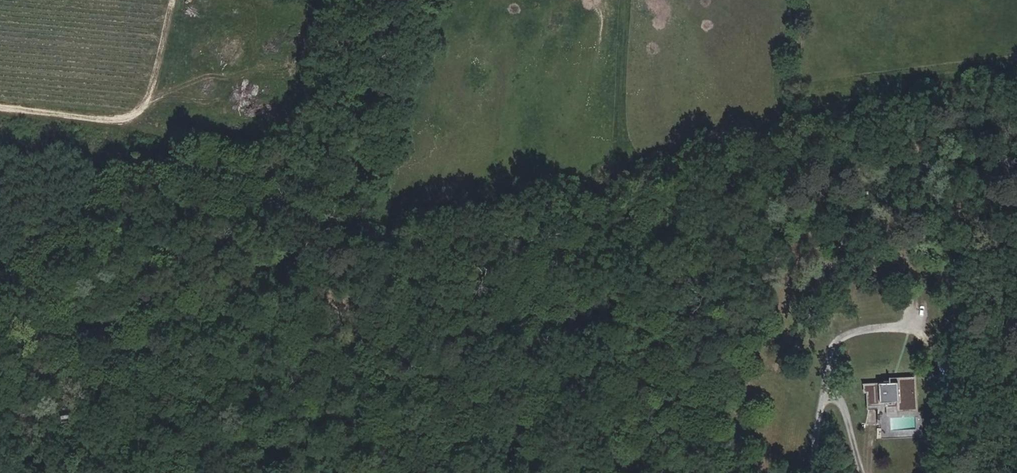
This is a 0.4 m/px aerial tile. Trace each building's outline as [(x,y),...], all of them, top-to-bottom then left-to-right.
[(905,362),(886,362),(886,383),(905,384),(905,381),(917,381),(917,388),(934,388),(934,361),(917,360),(917,363),(910,363),(910,361),(905,361),(905,362)]
